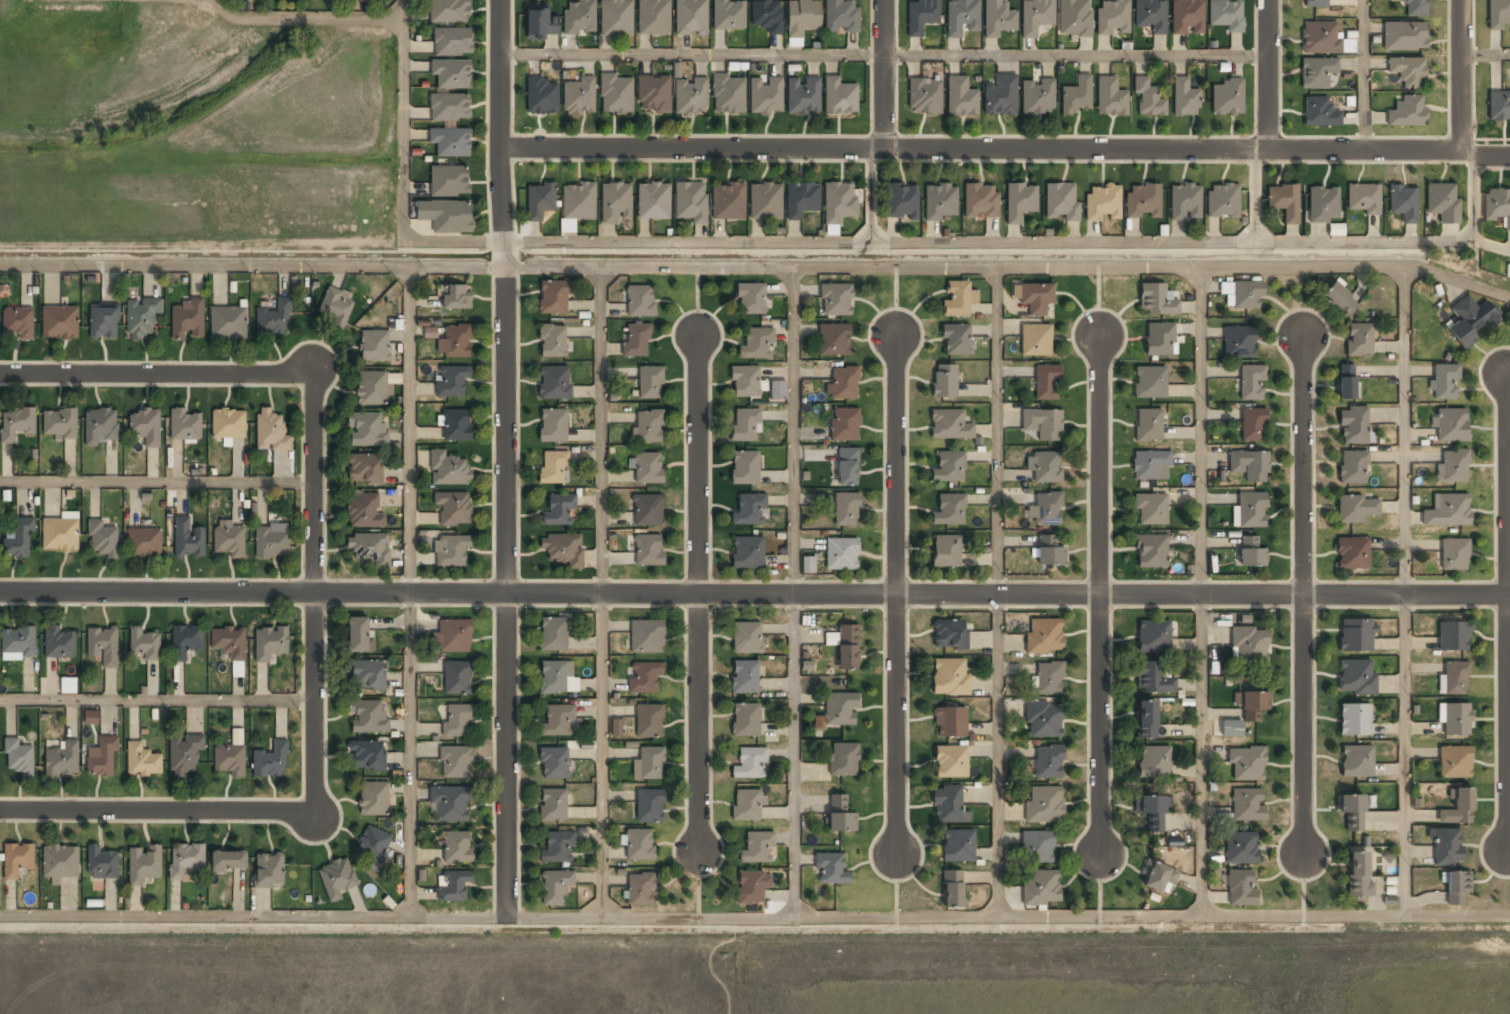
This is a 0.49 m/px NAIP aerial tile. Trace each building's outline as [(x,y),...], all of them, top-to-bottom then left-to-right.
[(468,23),(468,0),(430,0),(430,23),(468,23)] [(632,0),(600,0),(600,36),(632,36),(632,0)] [(669,0),(637,0),(637,36),(669,36),(669,0)] [(675,36),(707,35),(706,0),(675,0),(675,36)] [(713,30),(745,30),(745,0),(713,0),(713,30)] [(825,33),(858,32),(858,0),(825,0),(825,33)] [(916,3),(907,3),(907,38),(921,38),(921,24),(938,24),(938,0),(916,0),(916,3)] [(961,38),(961,30),(979,30),(979,0),(955,0),(955,1),(946,1),(946,38),(961,38)] [(1017,12),(1005,12),(1005,0),(984,0),(984,39),(999,39),(999,31),(1017,31),(1017,12)] [(1022,39),(1037,39),(1036,26),(1054,26),(1053,0),(1021,0),(1022,39)] [(1059,38),(1090,38),(1090,0),(1059,0),(1059,38)] [(1128,36),(1129,0),(1097,0),(1096,35),(1128,36)] [(1166,0),(1134,0),(1134,27),(1152,27),(1152,36),(1166,36),(1166,0)] [(1203,35),(1203,0),(1171,0),(1171,35),(1203,35)] [(1241,0),(1208,0),(1209,26),(1227,26),(1228,33),(1242,32),(1241,0)] [(1303,8),(1327,8),(1327,0),(1303,0),(1303,8)] [(1426,0),(1391,0),(1391,1),(1404,1),(1404,17),(1426,17),(1426,0)] [(1488,30),(1503,30),(1503,24),(1509,24),(1509,0),(1488,0),(1488,30)] [(819,1),(787,1),(787,39),(803,39),(803,31),(819,31),(819,1)] [(595,2),(564,2),(564,35),(595,35),(595,2)] [(767,28),(767,36),(781,36),(781,2),(751,2),(750,28),(767,28)] [(547,7),(526,7),(526,38),(557,38),(557,17),(547,17),(547,7)] [(1301,23),(1301,54),(1338,54),(1339,23),(1301,23)] [(1426,23),(1382,23),(1382,51),(1426,51),(1426,23)] [(433,29),(433,56),(471,56),(471,29),(433,29)] [(1300,90),(1327,90),(1327,74),(1337,74),(1337,59),(1300,59),(1300,90)] [(1387,74),(1399,74),(1399,89),(1424,88),(1424,59),(1387,59),(1387,74)] [(430,77),(436,77),(436,89),(469,89),(469,61),(430,61),(430,77)] [(995,87),(984,87),(984,116),(1016,116),(1016,75),(995,75),(995,87)] [(1089,75),(1076,75),(1076,87),(1061,87),(1061,116),(1075,116),(1075,110),(1089,110),(1089,75)] [(632,76),(600,77),(600,116),(632,115),(632,76)] [(578,83),(563,83),(563,115),(593,115),(593,77),(578,77),(578,83)] [(637,77),(637,113),(669,113),(669,77),(637,77)] [(744,77),(712,77),(712,115),(744,115),(744,77)] [(825,77),(825,115),(857,115),(857,85),(839,85),(839,77),(825,77)] [(977,90),(966,90),(966,77),(947,77),(947,116),(977,116),(977,90)] [(1127,90),(1116,90),(1116,77),(1097,77),(1096,115),(1126,116),(1127,90)] [(1166,100),(1157,100),(1157,87),(1148,87),(1148,77),(1135,77),(1135,116),(1166,116),(1166,100)] [(1174,77),(1174,116),(1199,116),(1199,90),(1187,90),(1187,77),(1174,77)] [(787,114),(819,114),(819,78),(801,78),(801,79),(787,79),(787,114)] [(707,114),(707,79),(674,79),(674,114),(707,114)] [(748,79),(748,115),(782,115),(782,79),(748,79)] [(1242,79),(1221,79),(1221,86),(1212,86),(1212,116),(1242,116),(1242,79)] [(556,80),(526,80),(526,115),(556,115),(556,80)] [(1021,80),(1021,115),(1053,115),(1053,80),(1021,80)] [(940,81),(908,81),(908,115),(940,115),(940,81)] [(1488,121),(1509,121),(1509,93),(1488,93),(1488,121)] [(430,95),(430,121),(468,121),(468,95),(430,95)] [(1424,96),(1397,96),(1397,110),(1386,110),(1386,126),(1424,126),(1424,96)] [(1303,98),(1303,126),(1341,126),(1341,111),(1330,111),(1330,98),(1303,98)] [(469,157),(469,129),(429,129),(429,144),(436,144),(436,157),(469,157)] [(468,167),(430,167),(430,196),(468,196),(468,167)] [(691,225),(705,225),(706,183),(674,183),(674,219),(692,219),(691,225)] [(819,183),(787,183),(787,222),(801,222),(801,212),(819,212),(819,183)] [(856,183),(824,183),(824,225),(840,225),(840,218),(856,218),(856,183)] [(600,184),(600,224),(630,224),(630,184),(600,184)] [(554,212),(554,185),(526,185),(526,223),(540,223),(540,212),(554,212)] [(594,221),(594,185),(562,185),(562,221),(594,221)] [(637,185),(637,220),(669,220),(669,185),(637,185)] [(744,185),(711,185),(711,220),(744,220),(744,185)] [(749,220),(781,220),(781,185),(749,185),(749,220)] [(1045,185),(1045,221),(1077,221),(1077,185),(1045,185)] [(1207,218),(1238,218),(1238,185),(1207,185),(1207,218)] [(1457,185),(1426,185),(1426,215),(1438,215),(1438,224),(1457,224),(1457,185)] [(918,219),(918,186),(885,186),(885,219),(918,219)] [(925,186),(925,219),(956,219),(956,186),(925,186)] [(964,186),(964,219),(998,219),(998,186),(964,186)] [(1006,186),(1006,225),(1021,225),(1021,214),(1037,214),(1037,186),(1006,186)] [(1160,218),(1160,186),(1127,186),(1127,218),(1160,218)] [(1170,186),(1170,221),(1201,221),(1201,186),(1170,186)] [(1298,186),(1267,186),(1267,210),(1284,210),(1284,225),(1298,225),(1298,186)] [(1376,186),(1347,186),(1347,209),(1376,209),(1376,186)] [(1085,222),(1101,222),(1101,219),(1120,219),(1119,188),(1085,188),(1085,222)] [(1308,222),(1338,222),(1338,188),(1308,188),(1308,222)] [(1402,214),(1402,224),(1415,224),(1415,188),(1389,188),(1389,214),(1402,214)] [(1505,219),(1505,232),(1509,232),(1509,189),(1484,189),(1484,219),(1505,219)] [(433,233),(471,233),(471,203),(416,203),(416,221),(433,221),(433,233)] [(560,232),(575,233),(576,220),(560,219),(560,232)] [(539,315),(567,315),(567,282),(539,282),(539,315)] [(969,282),(944,282),(944,317),(968,317),(968,303),(974,303),(974,292),(969,292),(969,282)] [(1322,295),(1349,319),(1360,306),(1333,282),(1322,295)] [(1231,310),(1261,310),(1261,283),(1231,283),(1231,310)] [(737,284),(737,315),(765,315),(765,284),(737,284)] [(1166,301),(1166,284),(1139,284),(1140,315),(1178,315),(1178,301),(1166,301)] [(850,285),(820,285),(820,317),(850,317),(850,285)] [(1053,305),(1053,285),(1019,285),(1019,305),(1028,305),(1028,317),(1046,317),(1046,305),(1053,305)] [(471,286),(441,286),(441,308),(471,308),(471,286)] [(345,299),(347,294),(328,287),(318,313),(335,319),(332,327),(343,331),(354,303),(345,299)] [(627,317),(653,317),(653,287),(627,287),(627,317)] [(1487,300),(1476,308),(1468,297),(1452,308),(1460,320),(1446,329),(1459,348),(1500,320),(1487,300)] [(290,335),(290,299),(276,299),(276,310),(256,310),(256,335),(290,335)] [(157,301),(127,301),(126,338),(156,338),(157,301)] [(202,303),(171,303),(171,338),(202,338),(202,303)] [(77,307),(42,307),(42,339),(77,339),(77,307)] [(117,308),(90,307),(89,339),(117,340),(117,308)] [(210,340),(246,340),(246,308),(210,308),(210,340)] [(2,309),(2,338),(32,338),(32,309),(2,309)] [(1146,324),(1146,356),(1173,356),(1173,324),(1146,324)] [(470,357),(470,325),(445,325),(445,339),(437,339),(437,357),(470,357)] [(624,357),(649,357),(649,325),(624,325),(624,357)] [(818,325),(818,356),(848,356),(848,325),(818,325)] [(1020,356),(1051,356),(1051,325),(1020,325),(1020,356)] [(1372,325),(1347,325),(1347,357),(1372,357),(1372,325)] [(565,326),(539,326),(539,357),(565,357),(565,326)] [(968,356),(968,326),(944,326),(944,356),(968,356)] [(424,338),(437,338),(437,328),(425,327),(424,338)] [(1223,359),(1254,359),(1254,328),(1223,328),(1223,359)] [(738,347),(738,359),(770,359),(770,345),(774,345),(774,329),(745,329),(745,347),(738,347)] [(388,332),(359,332),(359,362),(388,362),(388,332)] [(1034,401),(1056,401),(1056,382),(1060,382),(1060,366),(1035,366),(1034,401)] [(1240,400),(1262,400),(1262,382),(1266,382),(1266,366),(1240,366),(1240,400)] [(1458,366),(1432,366),(1432,400),(1458,400),(1458,366)] [(471,380),(471,367),(438,367),(438,398),(463,398),(463,380),(471,380)] [(539,400),(569,400),(569,367),(539,367),(539,400)] [(639,367),(639,399),(661,399),(661,367),(639,367)] [(759,367),(731,367),(731,398),(759,398),(759,367)] [(933,398),(955,398),(955,367),(933,367),(933,398)] [(1355,367),(1338,367),(1338,400),(1355,400),(1355,367)] [(831,400),(857,400),(857,368),(831,368),(831,400)] [(1135,368),(1135,399),(1166,399),(1166,368),(1135,368)] [(357,372),(357,406),(388,406),(388,372),(357,372)] [(401,374),(388,373),(387,396),(393,396),(393,383),(401,384),(401,374)] [(786,381),(771,381),(770,400),(786,400),(786,381)] [(233,445),(233,437),(245,437),(245,408),(212,408),(212,437),(222,437),(222,445),(233,445)] [(291,452),(291,436),(283,436),(283,416),(274,416),(274,408),(257,408),(256,452),(291,452)] [(1340,444),(1368,444),(1368,408),(1340,408),(1340,444)] [(1,410),(1,444),(15,444),(14,435),(34,435),(34,409),(1,410)] [(830,409),(830,442),(858,442),(858,409),(830,409)] [(1265,409),(1240,409),(1240,442),(1265,442),(1265,409)] [(1467,442),(1467,409),(1434,409),(1434,442),(1467,442)] [(75,410),(43,410),(43,437),(75,437),(75,410)] [(200,439),(200,410),(170,410),(170,439),(200,439)] [(566,443),(566,410),(539,410),(539,443),(566,443)] [(732,442),(757,442),(757,410),(732,410),(732,442)] [(117,443),(117,411),(84,411),(84,443),(117,443)] [(159,448),(159,411),(129,411),(129,437),(144,437),(144,448),(159,448)] [(442,441),(471,441),(471,411),(442,411),(442,441)] [(635,411),(635,443),(662,443),(662,411),(635,411)] [(963,425),(963,411),(930,411),(931,440),(973,439),(973,425),(963,425)] [(1022,432),(1037,432),(1037,442),(1061,442),(1061,411),(1022,411),(1022,432)] [(1161,411),(1135,411),(1135,442),(1161,442),(1161,411)] [(384,447),(384,414),(348,414),(348,428),(351,428),(351,447),(384,447)] [(837,449),(837,486),(858,486),(858,449),(837,449)] [(1467,450),(1438,450),(1438,483),(1467,483),(1467,450)] [(430,451),(430,485),(469,485),(469,458),(446,458),(446,451),(430,451)] [(540,452),(540,484),(567,484),(567,452),(540,452)] [(758,452),(732,452),(732,485),(758,485),(758,452)] [(938,470),(930,470),(930,483),(963,483),(963,452),(938,452),(938,470)] [(1133,452),(1133,480),(1158,480),(1158,468),(1171,468),(1171,452),(1133,452)] [(1245,483),(1267,483),(1267,452),(1228,452),(1228,473),(1245,473),(1245,483)] [(1339,485),(1366,485),(1366,452),(1339,452),(1339,485)] [(633,485),(662,485),(662,454),(633,454),(633,485)] [(1026,473),(1034,473),(1034,483),(1060,483),(1060,454),(1026,454),(1026,473)] [(381,485),(381,455),(348,455),(348,485),(381,485)] [(469,526),(469,493),(433,493),(433,507),(439,507),(439,526),(469,526)] [(1061,525),(1061,493),(1035,493),(1035,506),(1029,506),(1029,525),(1061,525)] [(1265,527),(1265,493),(1234,493),(1234,527),(1265,527)] [(834,527),(858,527),(858,494),(834,494),(834,527)] [(378,514),(378,495),(347,495),(347,527),(385,527),(385,514),(378,514)] [(763,495),(738,495),(738,513),(732,513),(732,525),(763,525),(763,495)] [(938,513),(930,513),(930,525),(965,525),(965,495),(938,495),(938,513)] [(1167,526),(1167,495),(1135,495),(1135,526),(1167,526)] [(1469,526),(1469,495),(1432,495),(1432,511),(1421,511),(1421,526),(1469,526)] [(575,496),(548,496),(548,514),(542,514),(542,525),(570,525),(570,512),(575,512),(575,496)] [(661,496),(633,496),(633,526),(661,526),(661,496)] [(1337,524),(1362,524),(1362,517),(1379,517),(1379,498),(1337,498),(1337,524)] [(204,529),(189,528),(189,517),(174,517),(174,557),(204,557),(204,529)] [(31,519),(13,519),(13,539),(2,539),(2,558),(31,558),(31,519)] [(77,519),(42,519),(42,551),(77,551),(77,519)] [(117,529),(102,529),(102,520),(88,520),(88,556),(117,556),(117,529)] [(230,522),(214,522),(214,554),(230,554),(230,559),(243,559),(243,528),(230,528),(230,522)] [(254,558),(287,558),(287,527),(254,527),(254,558)] [(161,529),(128,529),(128,557),(161,557),(161,529)] [(389,535),(351,535),(351,565),(389,565),(389,535)] [(582,535),(540,535),(540,550),(548,550),(548,562),(567,562),(567,569),(581,569),(582,535)] [(663,566),(663,536),(634,536),(634,566),(663,566)] [(1065,566),(1065,548),(1054,548),(1054,536),(1037,536),(1037,566),(1065,566)] [(1240,566),(1265,566),(1265,548),(1256,548),(1256,536),(1240,536),(1240,566)] [(932,568),(960,568),(960,537),(932,537),(932,568)] [(1166,537),(1135,537),(1135,569),(1166,569),(1166,537)] [(465,548),(471,548),(471,538),(434,538),(434,567),(465,567),(465,548)] [(763,569),(763,538),(732,538),(732,569),(763,569)] [(1336,570),(1369,570),(1369,539),(1336,539),(1336,570)] [(825,571),(857,571),(857,540),(825,540),(825,571)] [(1440,540),(1440,571),(1467,571),(1467,540),(1440,540)] [(815,573),(815,556),(802,556),(802,573),(815,573)] [(348,652),(369,652),(369,618),(348,618),(348,652)] [(540,651),(566,651),(566,618),(540,618),(540,651)] [(1026,654),(1061,654),(1061,620),(1026,620),(1026,654)] [(1339,620),(1339,652),(1372,652),(1372,620),(1339,620)] [(471,621),(438,621),(438,633),(432,633),(432,652),(471,652),(471,621)] [(663,654),(663,621),(630,621),(630,654),(663,654)] [(932,621),(932,649),(966,649),(966,621),(932,621)] [(1137,622),(1137,652),(1169,652),(1169,622),(1137,622)] [(732,654),(760,654),(760,623),(732,623),(732,654)] [(1438,623),(1438,652),(1469,652),(1469,623),(1438,623)] [(857,626),(837,626),(837,670),(857,670),(857,626)] [(202,651),(202,627),(172,627),(172,662),(186,662),(186,651),(202,651)] [(34,628),(1,628),(1,657),(34,657),(34,628)] [(140,628),(129,628),(129,659),(159,659),(159,634),(140,634),(140,628)] [(254,663),(269,663),(269,654),(288,654),(288,628),(254,628),(254,663)] [(44,629),(44,658),(74,658),(74,629),(44,629)] [(117,629),(87,629),(87,657),(103,657),(103,669),(117,669),(117,629)] [(244,662),(244,629),(211,629),(211,652),(229,652),(229,662),(244,662)] [(1231,629),(1230,664),(1267,664),(1267,629),(1231,629)] [(932,659),(932,696),(967,696),(967,659),(932,659)] [(351,661),(351,691),(385,691),(385,661),(351,661)] [(1339,661),(1339,695),(1374,695),(1374,661),(1339,661)] [(243,677),(244,662),(232,662),(232,676),(243,677)] [(471,662),(444,662),(444,695),(471,695),(471,662)] [(572,679),(572,662),(540,662),(540,694),(565,694),(565,679),(572,679)] [(757,694),(757,662),(732,662),(732,694),(757,694)] [(1062,695),(1062,663),(1036,663),(1036,695),(1062,695)] [(1175,693),(1175,678),(1158,678),(1158,663),(1136,663),(1136,693),(1175,693)] [(1467,663),(1441,663),(1441,695),(1467,695),(1467,663)] [(656,693),(656,675),(663,675),(663,664),(629,664),(629,693),(656,693)] [(61,693),(76,693),(76,678),(61,678),(61,693)] [(825,694),(825,717),(816,718),(816,726),(856,726),(856,693),(825,694)] [(1259,711),(1270,711),(1270,693),(1241,693),(1241,723),(1259,723),(1259,711)] [(350,701),(350,734),(385,734),(385,701),(350,701)] [(1137,703),(1137,739),(1157,739),(1157,703),(1137,703)] [(1026,704),(1026,738),(1061,738),(1061,704),(1026,704)] [(759,737),(759,705),(732,705),(732,737),(759,737)] [(1470,737),(1470,705),(1441,705),(1441,737),(1470,737)] [(471,737),(471,706),(447,706),(447,723),(442,723),(442,737),(471,737)] [(572,706),(546,706),(546,724),(539,724),(539,737),(572,737),(572,706)] [(662,706),(636,706),(636,738),(662,738),(662,706)] [(1339,706),(1339,736),(1369,736),(1369,706),(1339,706)] [(965,708),(933,708),(933,738),(965,738),(965,708)] [(99,711),(85,710),(84,724),(98,725),(99,711)] [(612,736),(622,736),(621,719),(611,720),(612,736)] [(1242,737),(1243,720),(1222,720),(1222,737),(1242,737)] [(214,775),(243,774),(243,730),(231,730),(231,746),(214,747),(214,775)] [(115,776),(115,737),(98,737),(98,758),(86,758),(86,776),(115,776)] [(203,751),(203,737),(169,737),(169,773),(196,773),(196,751),(203,751)] [(33,773),(33,747),(18,747),(18,739),(5,739),(5,773),(33,773)] [(64,750),(44,750),(44,776),(78,776),(78,740),(64,740),(64,750)] [(252,777),(287,777),(287,740),(272,740),(272,752),(252,752),(252,777)] [(127,742),(127,775),(161,775),(161,753),(140,753),(140,742),(127,742)] [(383,742),(350,742),(350,771),(383,771),(383,742)] [(858,776),(858,744),(828,744),(828,776),(858,776)] [(441,747),(441,778),(471,778),(471,747),(441,747)] [(934,778),(966,778),(966,747),(934,747),(934,778)] [(1061,778),(1061,747),(1034,747),(1034,778),(1061,778)] [(1341,747),(1341,778),(1372,778),(1372,747),(1341,747)] [(1438,779),(1470,779),(1470,747),(1438,747),(1438,779)] [(1138,779),(1170,778),(1170,748),(1138,748),(1138,779)] [(567,779),(567,749),(540,749),(540,779),(567,779)] [(632,780),(663,780),(663,749),(639,749),(639,761),(632,761),(632,780)] [(765,749),(738,749),(738,767),(731,767),(731,779),(765,779),(765,749)] [(1264,749),(1229,749),(1229,781),(1264,781),(1264,749)] [(387,783),(359,783),(359,817),(387,817),(387,783)] [(961,787),(933,787),(933,824),(970,824),(970,812),(961,812),(961,787)] [(435,805),(435,822),(469,822),(469,788),(430,788),(430,805),(435,805)] [(1026,823),(1061,823),(1061,788),(1026,788),(1026,823)] [(565,789),(540,789),(540,822),(565,822),(565,789)] [(1452,789),(1452,812),(1437,812),(1437,825),(1472,825),(1472,790),(1452,789)] [(1264,822),(1264,790),(1231,790),(1231,822),(1264,822)] [(663,823),(663,791),(636,791),(636,823),(663,823)] [(732,821),(761,821),(761,791),(732,791),(732,821)] [(856,814),(847,814),(847,795),(828,795),(828,832),(856,832),(856,814)] [(1146,815),(1146,833),(1164,833),(1164,796),(1136,796),(1136,815),(1146,815)] [(1339,814),(1347,814),(1346,832),(1363,832),(1363,797),(1339,796),(1339,814)] [(378,867),(393,839),(368,826),(353,853),(378,867)] [(1434,865),(1461,865),(1461,830),(1434,830),(1434,865)] [(625,861),(652,861),(652,831),(625,831),(625,861)] [(942,832),(942,863),(973,863),(973,832),(942,832)] [(444,863),(471,863),(471,833),(444,833),(444,863)] [(546,851),(539,851),(539,863),(573,863),(573,833),(546,833),(546,851)] [(746,851),(738,851),(738,864),(773,864),(773,833),(746,833),(746,851)] [(1020,864),(1053,864),(1053,833),(1020,833),(1020,864)] [(1225,864),(1256,864),(1256,833),(1225,833),(1225,864)] [(3,845),(3,881),(18,881),(18,870),(33,870),(33,845),(3,845)] [(87,845),(87,879),(117,879),(117,853),(98,853),(98,845),(87,845)] [(185,871),(204,871),(204,845),(169,845),(169,881),(185,881),(185,871)] [(43,847),(43,878),(78,878),(78,847),(43,847)] [(160,847),(129,847),(129,887),(143,887),(143,877),(160,877),(160,847)] [(245,869),(245,851),(211,851),(211,869),(245,869)] [(1369,853),(1347,853),(1347,898),(1369,898),(1369,853)] [(256,887),(282,887),(282,855),(256,855),(256,887)] [(815,855),(815,884),(849,884),(849,872),(842,872),(842,855),(815,855)] [(342,900),(340,892),(356,887),(348,860),(318,868),(328,903),(342,900)] [(1165,884),(1174,887),(1179,872),(1150,862),(1142,887),(1162,893),(1165,884)] [(1256,871),(1227,871),(1227,906),(1256,906),(1256,871)] [(465,884),(471,884),(471,872),(438,872),(438,902),(465,902),(465,884)] [(573,887),(573,872),(540,873),(541,907),(562,906),(562,887),(573,887)] [(943,872),(943,908),(962,908),(962,872),(943,872)] [(1058,872),(1023,872),(1023,905),(1058,905),(1058,872)] [(1467,872),(1445,872),(1445,906),(1467,906),(1467,872)] [(763,873),(737,873),(737,905),(763,905),(763,873)] [(627,874),(627,907),(653,907),(653,874),(627,874)]
